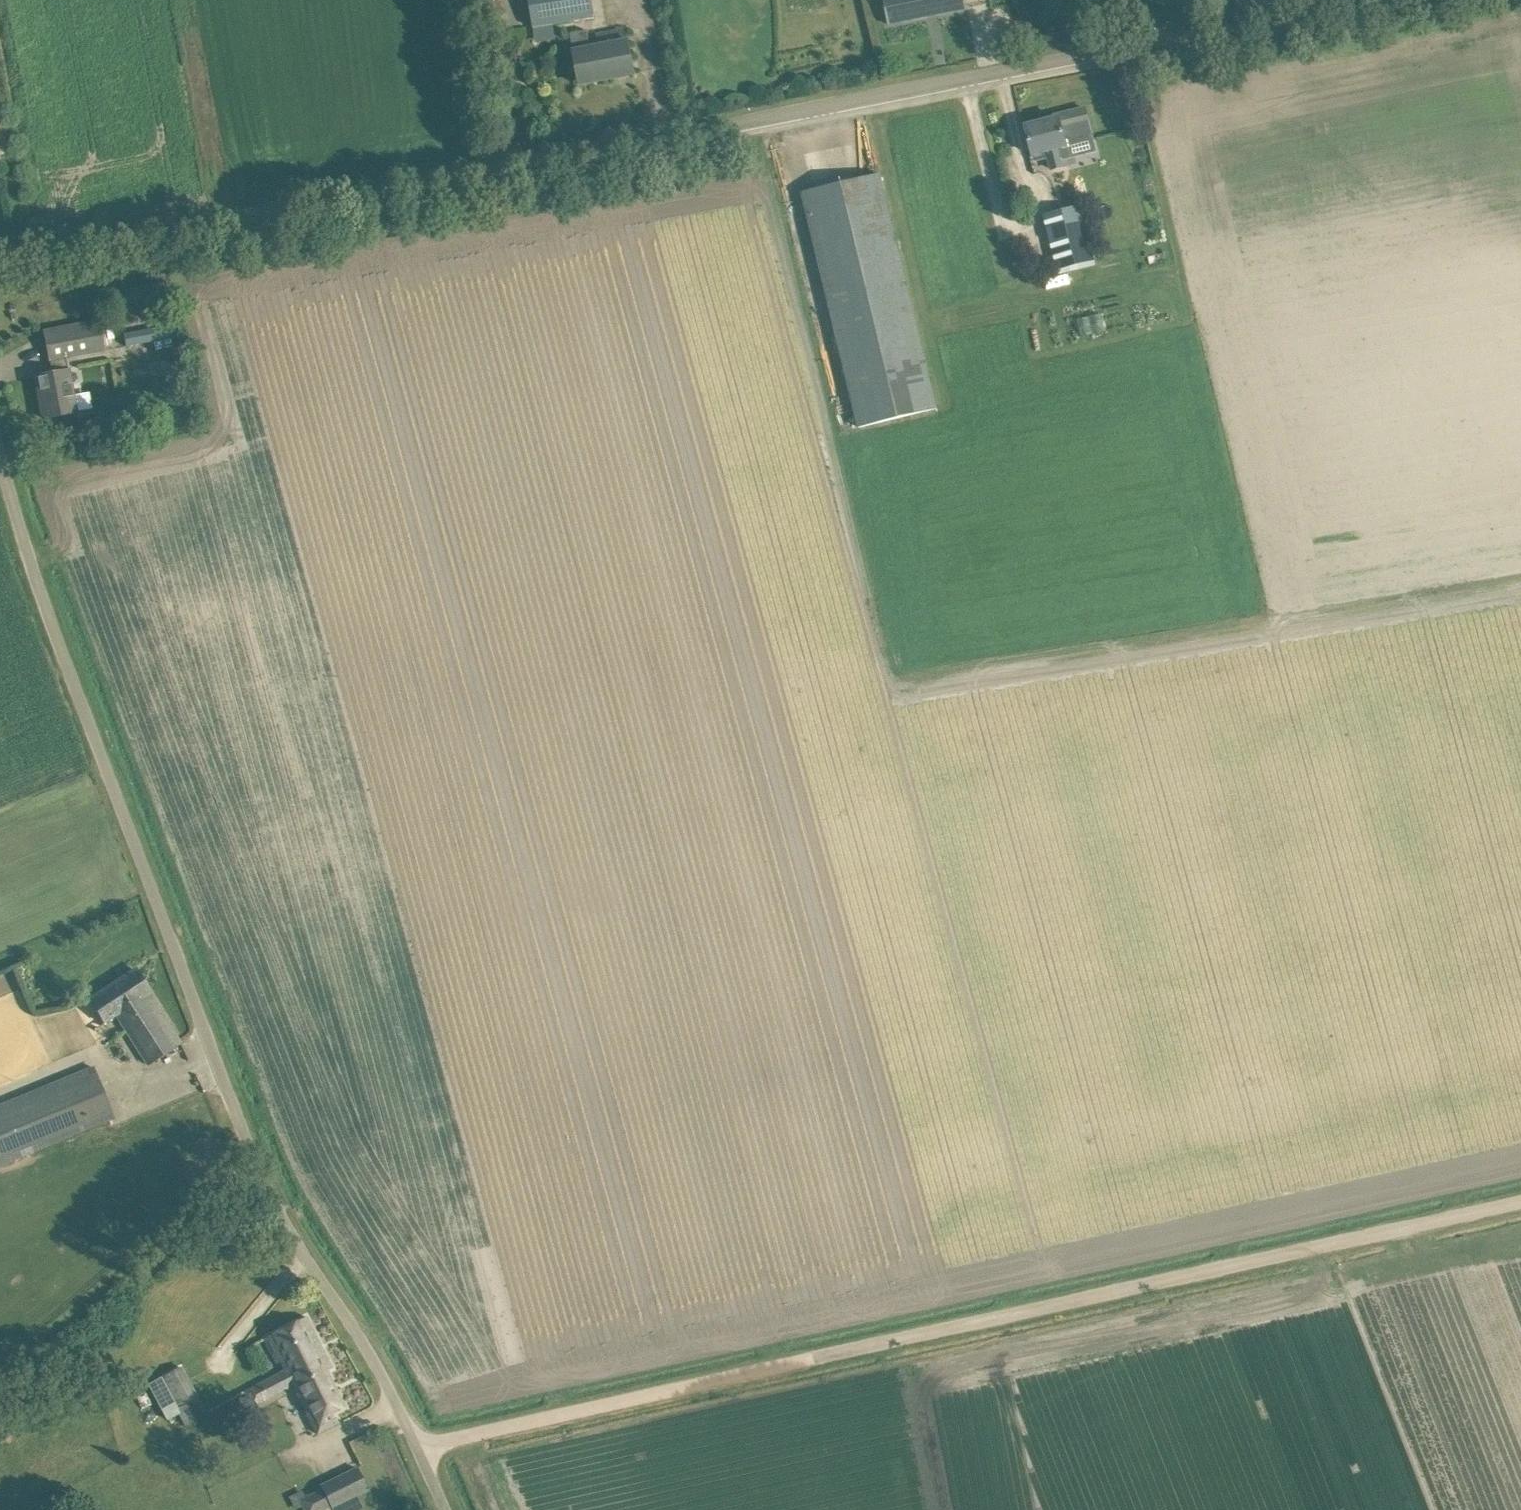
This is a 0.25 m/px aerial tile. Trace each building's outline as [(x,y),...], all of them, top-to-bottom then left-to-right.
[(534,27),(595,18),(592,0),(529,0),(534,27)] [(889,24),(928,17),(927,13),(938,11),(939,14),(968,9),(966,0),(884,0),(889,24)] [(635,74),(632,54),(627,30),(597,35),(598,40),(590,42),(588,30),(571,33),(580,85),(635,74)] [(1093,139),(1085,108),(1057,115),(1058,118),(1025,126),(1032,154),(1049,150),(1054,169),(1069,165),(1064,146),(1093,139)] [(937,408),(885,194),(881,174),(803,193),(859,427),(937,408)] [(1048,214),(1044,215),(1058,270),(1095,260),(1096,260),(1096,257),(1082,205),(1067,209),(1048,214)] [(165,281),(116,291),(118,302),(168,293),(165,281)] [(104,348),(103,340),(99,320),(44,330),(52,374),(36,377),(39,395),(43,394),(47,416),(43,416),(43,418),(75,412),(65,355),(104,348)] [(173,324),(124,334),(126,346),(175,336),(173,324)] [(160,361),(172,415),(189,411),(177,358),(160,361)] [(146,423),(142,404),(125,408),(129,426),(146,423)] [(91,998),(104,1020),(113,1015),(145,1066),(182,1044),(149,992),(150,991),(137,970),(120,980),(91,998)] [(0,1106),(0,1163),(114,1117),(94,1068),(0,1106)] [(288,1386),(291,1384),(325,1367),(326,1371),(327,1370),(332,1368),(307,1316),(263,1338),(276,1363),(280,1361),(284,1368),(279,1370),(280,1371),(288,1386)] [(161,1377),(186,1423),(206,1413),(181,1367),(161,1377)] [(339,1422),(333,1412),(345,1406),(327,1370),(326,1371),(325,1367),(291,1384),(292,1385),(317,1433),(339,1422)] [(258,1382),(266,1398),(292,1385),(291,1384),(288,1386),(280,1371),(258,1382)] [(299,1499),(304,1509),(323,1509),(330,1506),(332,1508),(368,1490),(356,1468),(320,1486),(321,1488),(299,1499)]
